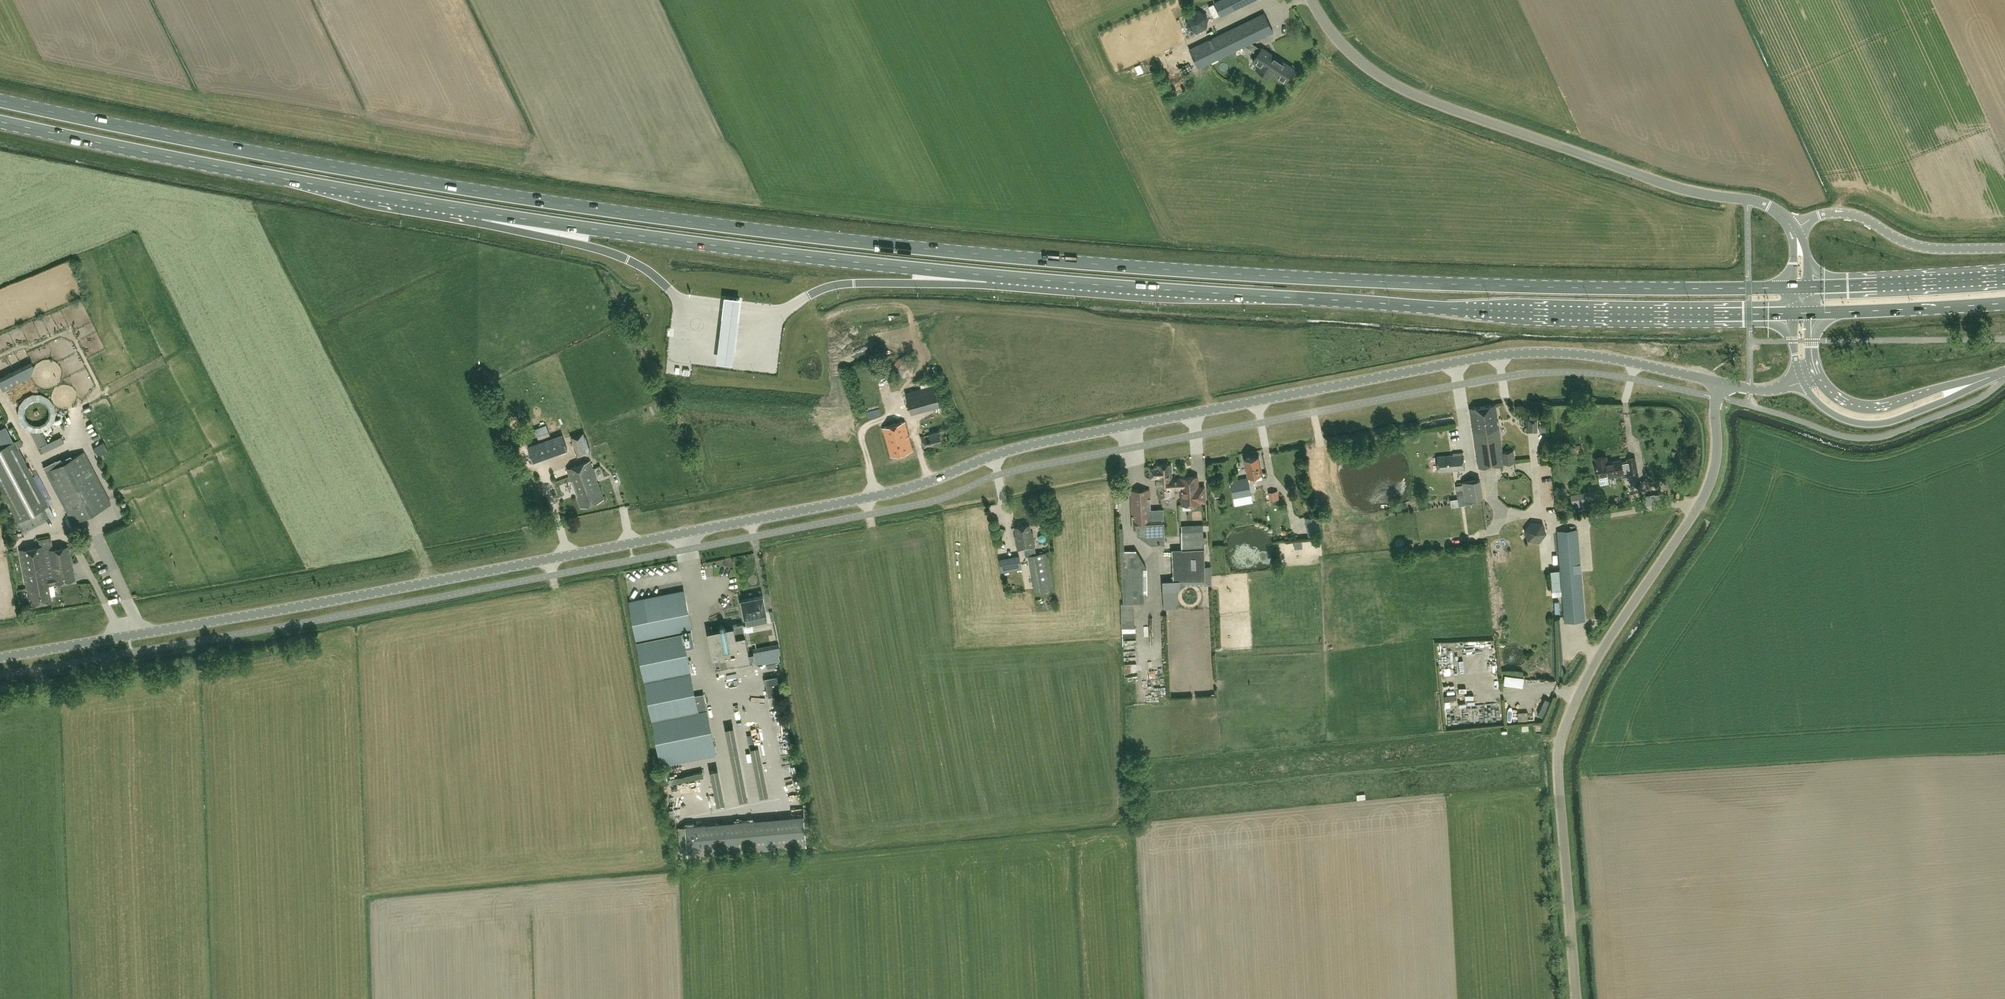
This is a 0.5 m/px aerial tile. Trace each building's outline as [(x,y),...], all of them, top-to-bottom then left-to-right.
[(1215,2),(1222,16),(1254,0),(1219,0),(1215,2)] [(1214,3),(1209,5),(1214,17),(1220,14),(1214,3)] [(1206,27),(1207,16),(1198,10),(1188,15),(1188,26),(1197,32),(1206,27)] [(1274,32),(1264,13),(1189,49),(1199,69),(1245,46),(1258,54),(1252,62),(1258,65),(1255,69),(1269,78),(1271,74),(1285,83),(1295,68),(1262,47),(1261,49),(1251,43),(1274,32)] [(1140,63),(1135,66),(1138,74),(1144,71),(1140,63)] [(740,296),(723,294),(715,359),(732,361),(740,296)] [(914,364),(904,360),(901,356),(894,365),(898,368),(902,377),(913,374),(914,364)] [(2,392),(35,377),(31,368),(0,382),(0,388),(2,392)] [(917,388),(905,391),(911,413),(923,410),(917,388)] [(1495,404),(1470,408),(1479,468),(1515,462),(1513,450),(1502,452),(1495,404)] [(77,410),(82,419),(91,415),(86,406),(77,410)] [(1528,420),(1529,433),(1537,432),(1537,420),(1528,420)] [(904,421),(883,428),(892,456),(913,449),(904,421)] [(68,422),(55,426),(58,433),(70,428),(68,422)] [(535,429),(538,435),(539,439),(550,435),(546,425),(535,429)] [(13,441),(7,429),(0,433),(0,448),(13,441)] [(927,435),(926,433),(924,434),(924,436),(921,437),(925,451),(952,443),(948,429),(927,435)] [(578,456),(591,451),(584,432),(571,437),(578,456)] [(61,436),(40,446),(43,452),(64,442),(61,436)] [(48,505),(14,440),(13,441),(0,448),(0,486),(18,520),(48,505)] [(570,457),(567,449),(552,454),(549,448),(542,451),(547,465),(570,457)] [(83,452),(46,471),(73,522),(110,503),(83,452)] [(1465,470),(1464,455),(1437,457),(1438,472),(1465,470)] [(1259,456),(1244,458),(1247,476),(1262,474),(1259,456)] [(1595,468),(1597,475),(1607,474),(1608,477),(1637,472),(1634,458),(1627,459),(1628,461),(1622,462),(1621,459),(1607,462),(1606,456),(1595,458),(1597,467),(1595,468)] [(567,468),(581,507),(604,499),(590,460),(567,468)] [(1181,483),(1180,479),(1172,480),(1171,464),(1156,465),(1157,468),(1150,469),(1150,478),(1157,478),(1158,498),(1173,497),(1172,489),(1181,489),(1182,488),(1181,483)] [(1764,476),(1765,489),(1776,488),(1775,475),(1764,476)] [(1181,489),(1182,505),(1199,504),(1199,502),(1205,502),(1204,486),(1198,487),(1198,477),(1180,478),(1180,479),(1181,483),(1182,488),(1181,489)] [(1230,481),(1235,506),(1253,502),(1248,478),(1230,481)] [(1462,481),(1464,488),(1456,489),(1459,505),(1473,503),(1473,499),(1483,497),(1480,478),(1462,481)] [(1165,543),(1163,508),(1151,509),(1150,489),(1131,490),(1133,528),(1136,528),(1137,534),(1151,533),(1151,543),(1165,543)] [(1584,502),(1582,490),(1570,492),(1572,504),(1584,502)] [(1663,493),(1655,494),(1656,503),(1665,501),(1663,493)] [(24,529),(32,526),(29,519),(21,523),(24,529)] [(1320,534),(1317,521),(1305,523),(1308,537),(1320,534)] [(1524,530),(1528,541),(1539,542),(1546,534),(1542,524),(1531,522),(1524,530)] [(1030,525),(1015,527),(1016,536),(1015,536),(1017,549),(1024,548),(1025,556),(1029,556),(1029,555),(1036,554),(1035,546),(1032,532),(1031,532),(1030,525)] [(1173,549),(1174,575),(1174,579),(1162,580),(1163,597),(1178,597),(1177,590),(1180,590),(1179,580),(1204,579),(1204,575),(1202,525),(1194,525),(1181,526),(1182,549),(1173,549)] [(1557,531),(1565,621),(1584,620),(1577,529),(1557,531)] [(40,545),(19,549),(19,551),(26,589),(28,589),(31,604),(50,601),(51,601),(49,584),(75,580),(69,545),(53,548),(54,550),(45,551),(44,546),(40,547),(40,545)] [(1136,549),(1121,550),(1123,603),(1121,603),(1122,628),(1134,627),(1134,602),(1143,602),(1142,568),(1147,568),(1136,549)] [(1052,588),(1050,575),(1046,552),(1036,554),(1029,555),(1029,556),(1035,591),(1052,588)] [(1000,560),(1002,572),(1021,568),(1019,557),(1000,560)] [(78,593),(65,598),(68,604),(80,599),(78,593)] [(685,593),(631,604),(662,762),(716,751),(707,709),(698,711),(685,642),(693,640),(691,630),(692,630),(685,593)] [(747,625),(754,624),(753,617),(767,614),(763,596),(742,600),(745,616),(747,625)] [(717,667),(751,660),(744,622),(733,624),(734,626),(727,627),(726,625),(725,623),(724,622),(723,622),(721,622),(720,624),(720,625),(721,628),(708,631),(713,659),(715,659),(717,667)] [(779,646),(772,648),(754,651),(754,653),(755,659),(757,665),(780,660),(779,653),(781,653),(779,646)] [(777,674),(765,677),(768,694),(780,692),(777,674)] [(1504,684),(1522,686),(1523,677),(1505,675),(1504,684)] [(1546,698),(1538,714),(1543,716),(1550,700),(1546,698)] [(804,815),(685,825),(688,856),(807,846),(804,815)]
